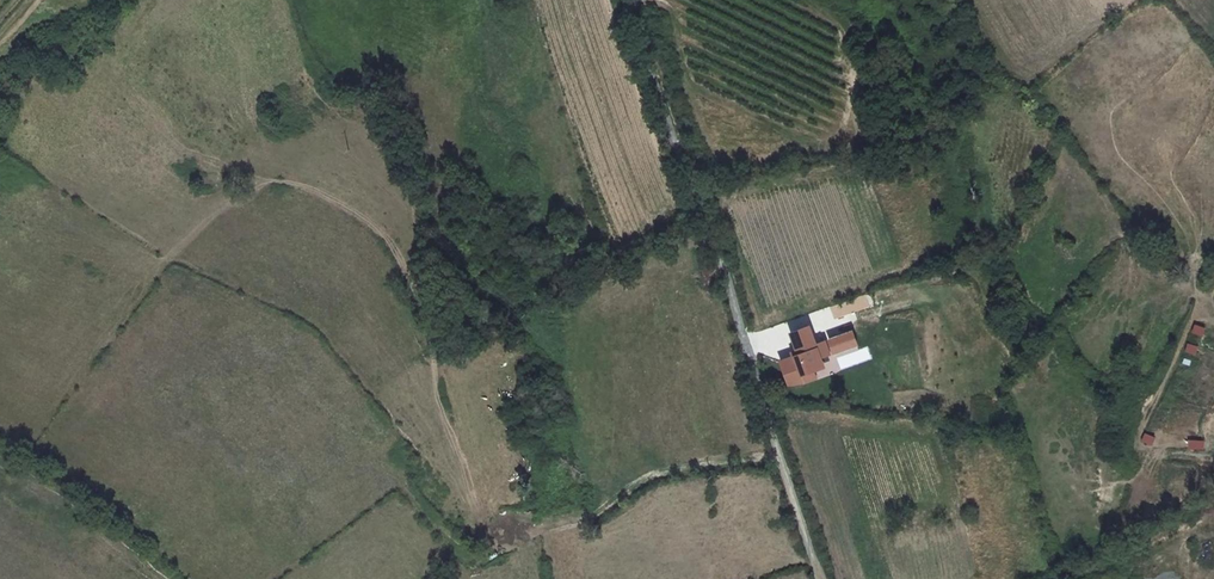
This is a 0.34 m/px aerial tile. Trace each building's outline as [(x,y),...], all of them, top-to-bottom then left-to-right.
[(812,397),(797,353),(778,360),(791,403),(812,397)] [(832,385),(829,376),(818,379),(822,390),(832,385)]
